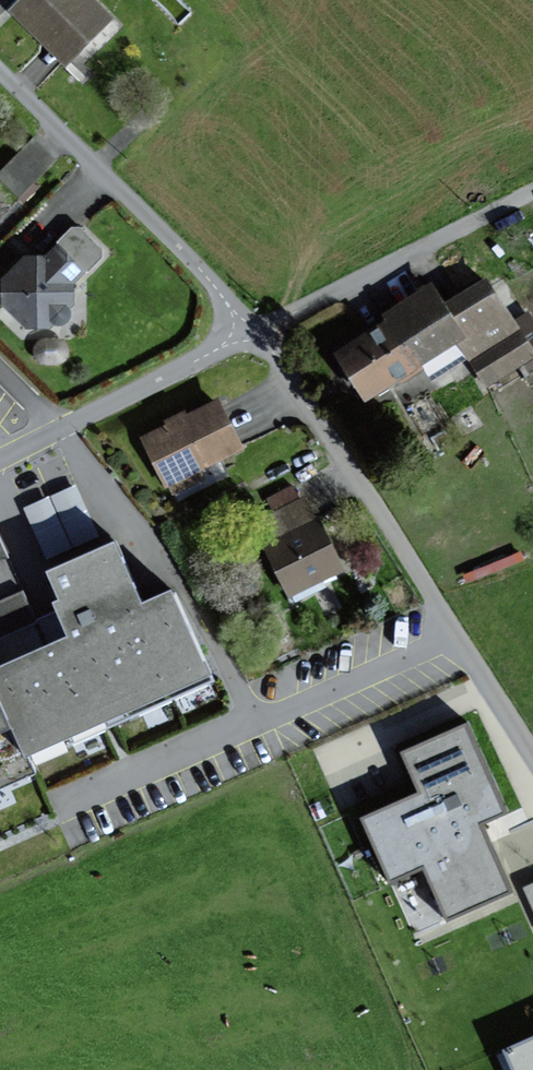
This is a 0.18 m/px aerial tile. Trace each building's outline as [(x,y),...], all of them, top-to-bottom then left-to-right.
[(10,13),(65,68),(111,23),(88,0),(23,0),(10,13)] [(22,191),(55,155),(32,135),(0,171),(22,191)] [(24,258),(1,284),(4,309),(31,333),(70,328),(76,312),(80,284),(103,262),(103,253),(80,229),(71,231),(58,242),(53,258),(24,258)] [(529,357),(532,355),(529,350),(532,347),(532,324),(527,315),(510,327),(482,284),(441,311),(426,289),(381,318),(384,324),(335,356),(364,400),(456,340),(485,385),(529,357)] [(214,406),(141,440),(168,496),(200,481),(195,472),(236,452),(214,406)] [(40,538),(94,518),(80,479),(25,499),(40,538)] [(303,500),(259,522),(270,543),(262,547),(287,597),(339,571),(303,500)] [(50,554),(101,535),(96,520),(45,540),(50,554)] [(50,608),(54,616),(42,621),(33,625),(21,596),(0,605),(0,787),(27,776),(22,765),(197,689),(160,603),(142,610),(115,546),(45,576),(58,605),(50,608)] [(468,722),(397,754),(416,796),(357,822),(386,885),(421,870),(445,923),(513,892),(482,824),(508,812),(468,722)] [(521,889),(532,915),(532,884),(521,889)] [(505,1051),(513,1069),(532,1069),(532,1039),(505,1051)]
